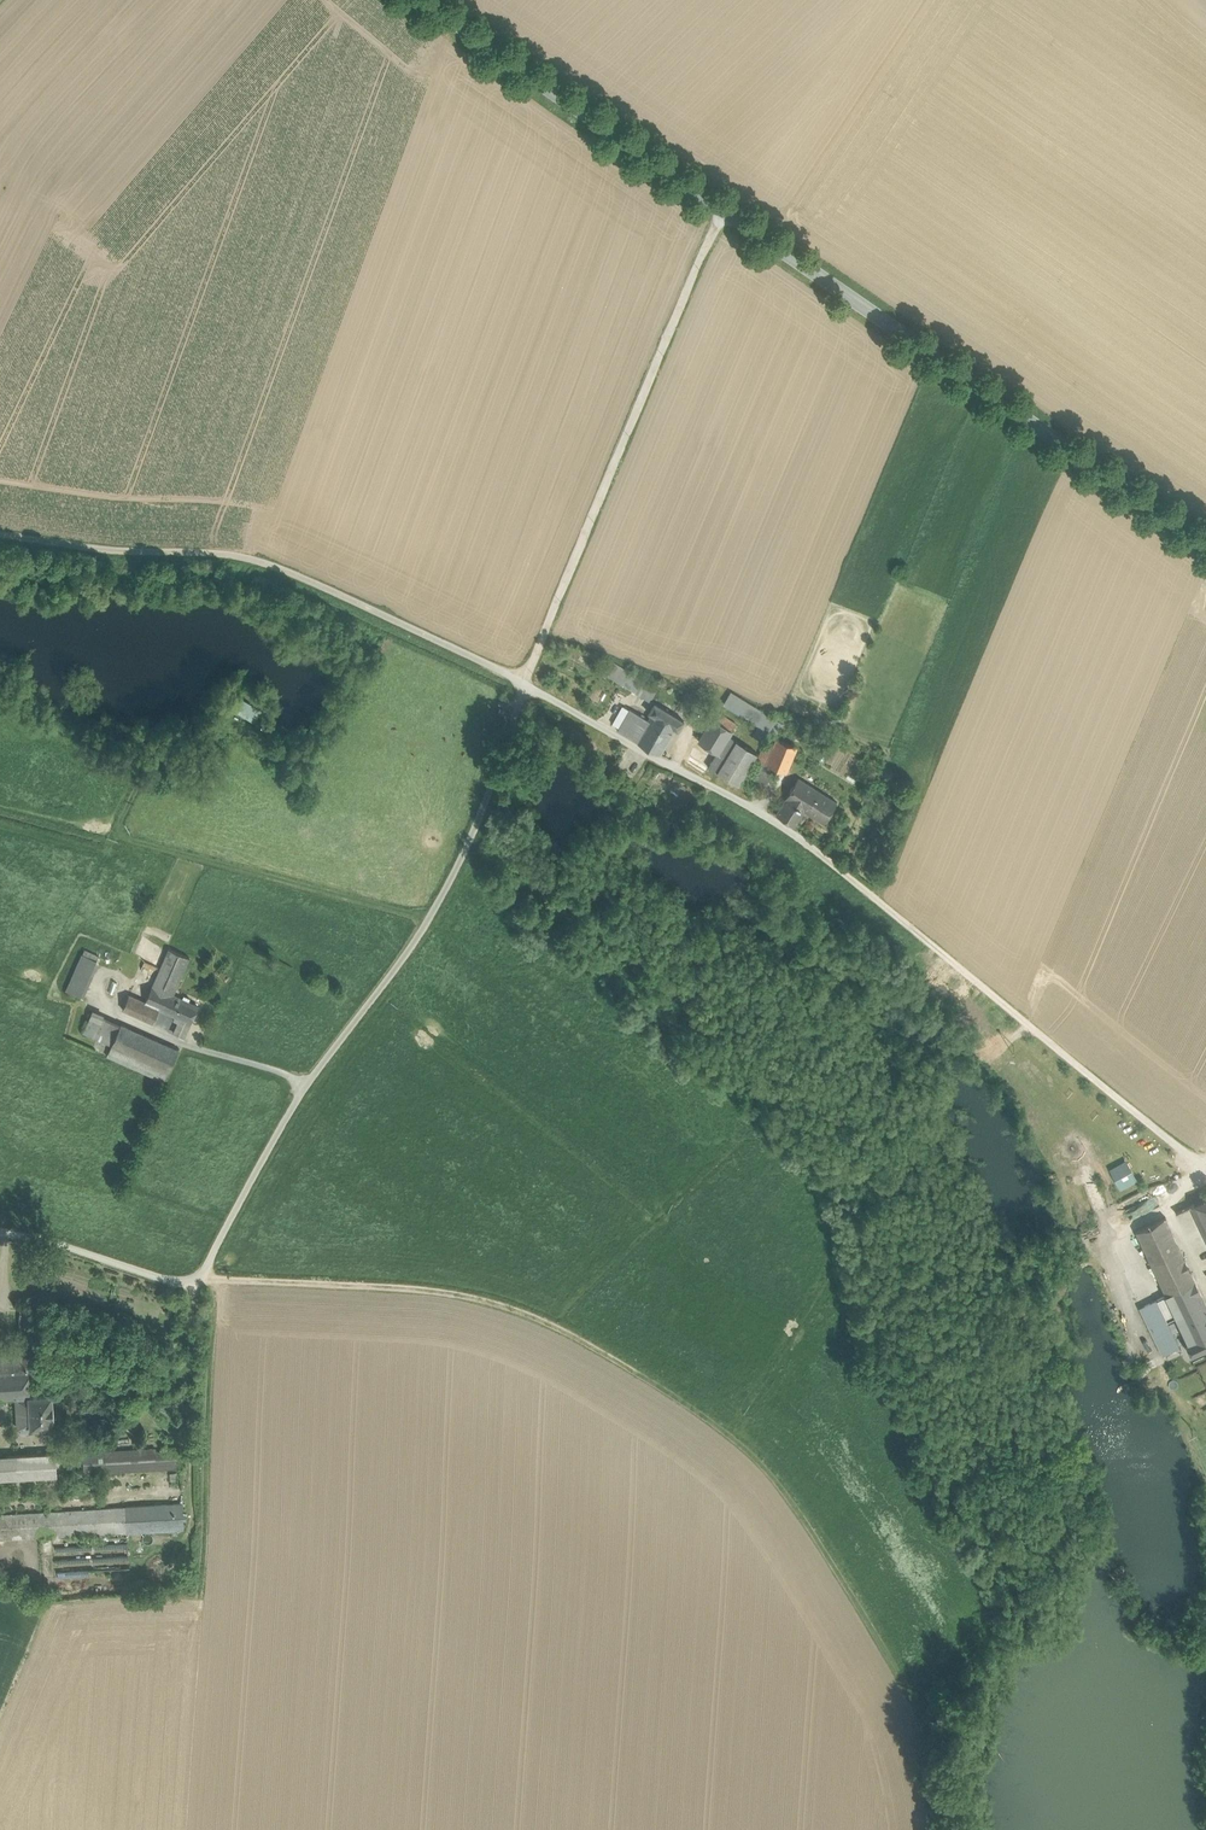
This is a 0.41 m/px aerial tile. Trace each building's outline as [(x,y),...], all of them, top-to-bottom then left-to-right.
[(658,688),(608,658),(600,670),(650,701),(658,688)] [(742,696),(733,692),(726,702),(735,707),(742,696)] [(776,718),(742,696),(735,707),(760,723),(768,728),(776,718)] [(684,720),(655,702),(649,712),(652,714),(675,728),(678,730),(684,720)] [(637,740),(649,719),(630,709),(619,730),(637,740)] [(737,723),(717,711),(685,762),(705,774),(709,768),(716,771),(717,770),(735,742),(728,738),(737,723)] [(660,754),(675,728),(652,714),(649,719),(637,740),(660,754)] [(761,744),(768,728),(760,723),(752,739),(761,744)] [(797,746),(777,737),(772,748),(766,762),(775,766),(787,771),(797,746)] [(736,739),(735,742),(717,770),(738,783),(754,757),(757,753),(736,739)] [(754,757),(766,762),(772,748),(761,744),(757,753),(754,757)] [(822,746),(816,756),(821,759),(826,748),(822,746)] [(775,766),(766,762),(757,784),(766,788),(775,766)] [(838,801),(799,777),(776,813),(795,825),(805,810),(825,822),(838,801)] [(707,824),(698,817),(689,831),(699,836),(707,824)] [(153,984),(174,994),(191,957),(170,947),(153,984)] [(98,957),(83,950),(66,990),(81,996),(98,957)] [(106,991),(113,994),(118,980),(111,978),(106,991)] [(166,1010),(174,994),(153,984),(145,1001),(161,1007),(166,1010)] [(161,1007),(145,1001),(130,993),(123,1009),(154,1022),(161,1007)] [(190,998),(184,995),(183,998),(174,994),(166,1010),(180,1016),(192,1022),(199,1006),(189,1001),(190,998)] [(112,1044),(122,1024),(93,1010),(84,1031),(112,1044)] [(185,1037),(192,1022),(180,1016),(173,1031),(185,1037)] [(112,1044),(107,1055),(164,1081),(179,1049),(122,1024),(112,1044)] [(1109,1167),(1120,1187),(1137,1179),(1127,1158),(1109,1167)] [(1191,1206),(1205,1237),(1205,1199),(1191,1206)] [(1143,1247),(1172,1233),(1164,1217),(1136,1230),(1143,1247)] [(1205,1313),(1205,1304),(1172,1233),(1143,1247),(1166,1295),(1176,1315),(1180,1325),(1205,1313)] [(1176,1315),(1166,1295),(1143,1305),(1165,1353),(1179,1346),(1167,1319),(1176,1315)] [(32,1301),(16,1300),(12,1338),(29,1339),(32,1301)] [(1205,1333),(1205,1313),(1180,1325),(1188,1341),(1205,1333)] [(1186,1342),(1191,1354),(1205,1347),(1205,1333),(1188,1341),(1186,1342)] [(28,1368),(27,1355),(0,1357),(0,1370),(28,1368)] [(31,1396),(28,1368),(0,1370),(0,1399),(16,1398),(29,1397),(29,1396),(31,1396)] [(31,1396),(29,1396),(29,1397),(31,1428),(54,1427),(52,1394),(31,1396)] [(18,1429),(31,1428),(29,1397),(16,1398),(18,1429)] [(178,1448),(84,1453),(85,1474),(179,1468),(178,1448)] [(0,1456),(0,1479),(57,1475),(56,1453),(0,1456)] [(42,1481),(37,1491),(48,1495),(52,1485),(42,1481)] [(0,1514),(0,1539),(183,1528),(182,1504),(0,1514)] [(59,1577),(89,1575),(88,1562),(92,1561),(92,1545),(80,1546),(80,1548),(74,1548),(74,1559),(66,1559),(66,1560),(58,1561),(59,1577)]
